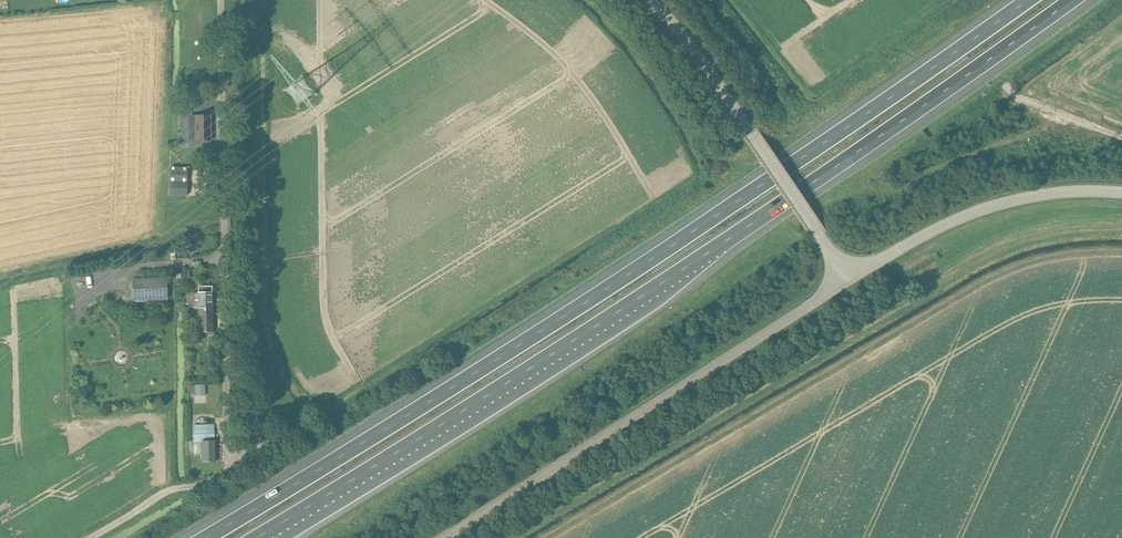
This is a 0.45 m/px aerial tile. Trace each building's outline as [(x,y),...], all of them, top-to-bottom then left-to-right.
[(189,141),(210,141),(209,116),(188,117),(189,141)] [(167,195),(186,196),(188,167),(188,166),(169,165),(167,195)] [(179,270),(179,279),(186,279),(189,279),(188,270),(179,270)] [(167,278),(131,280),(132,302),(168,300),(167,278)] [(198,308),(212,307),(212,292),(211,292),(211,287),(198,287),(198,293),(192,293),(192,307),(198,307),(198,308)] [(212,307),(198,308),(198,333),(213,333),(212,307)] [(194,385),(194,394),(194,396),(205,395),(204,384),(194,385)] [(214,462),(213,425),(193,425),(193,443),(194,443),(194,454),(200,454),(200,462),(214,462)]
